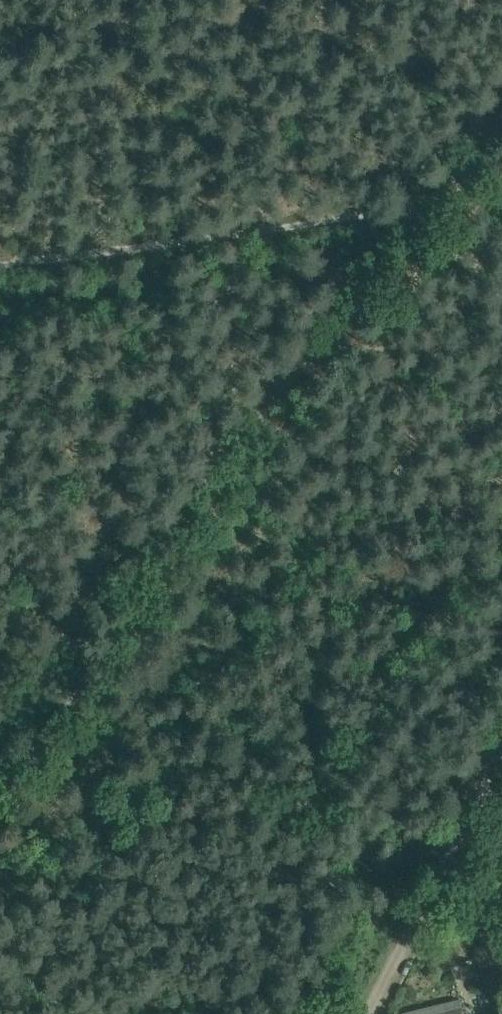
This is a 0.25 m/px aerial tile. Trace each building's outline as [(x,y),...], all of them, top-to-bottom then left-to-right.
[(460,1000),(405,1013),(464,1013),(460,1000)]
